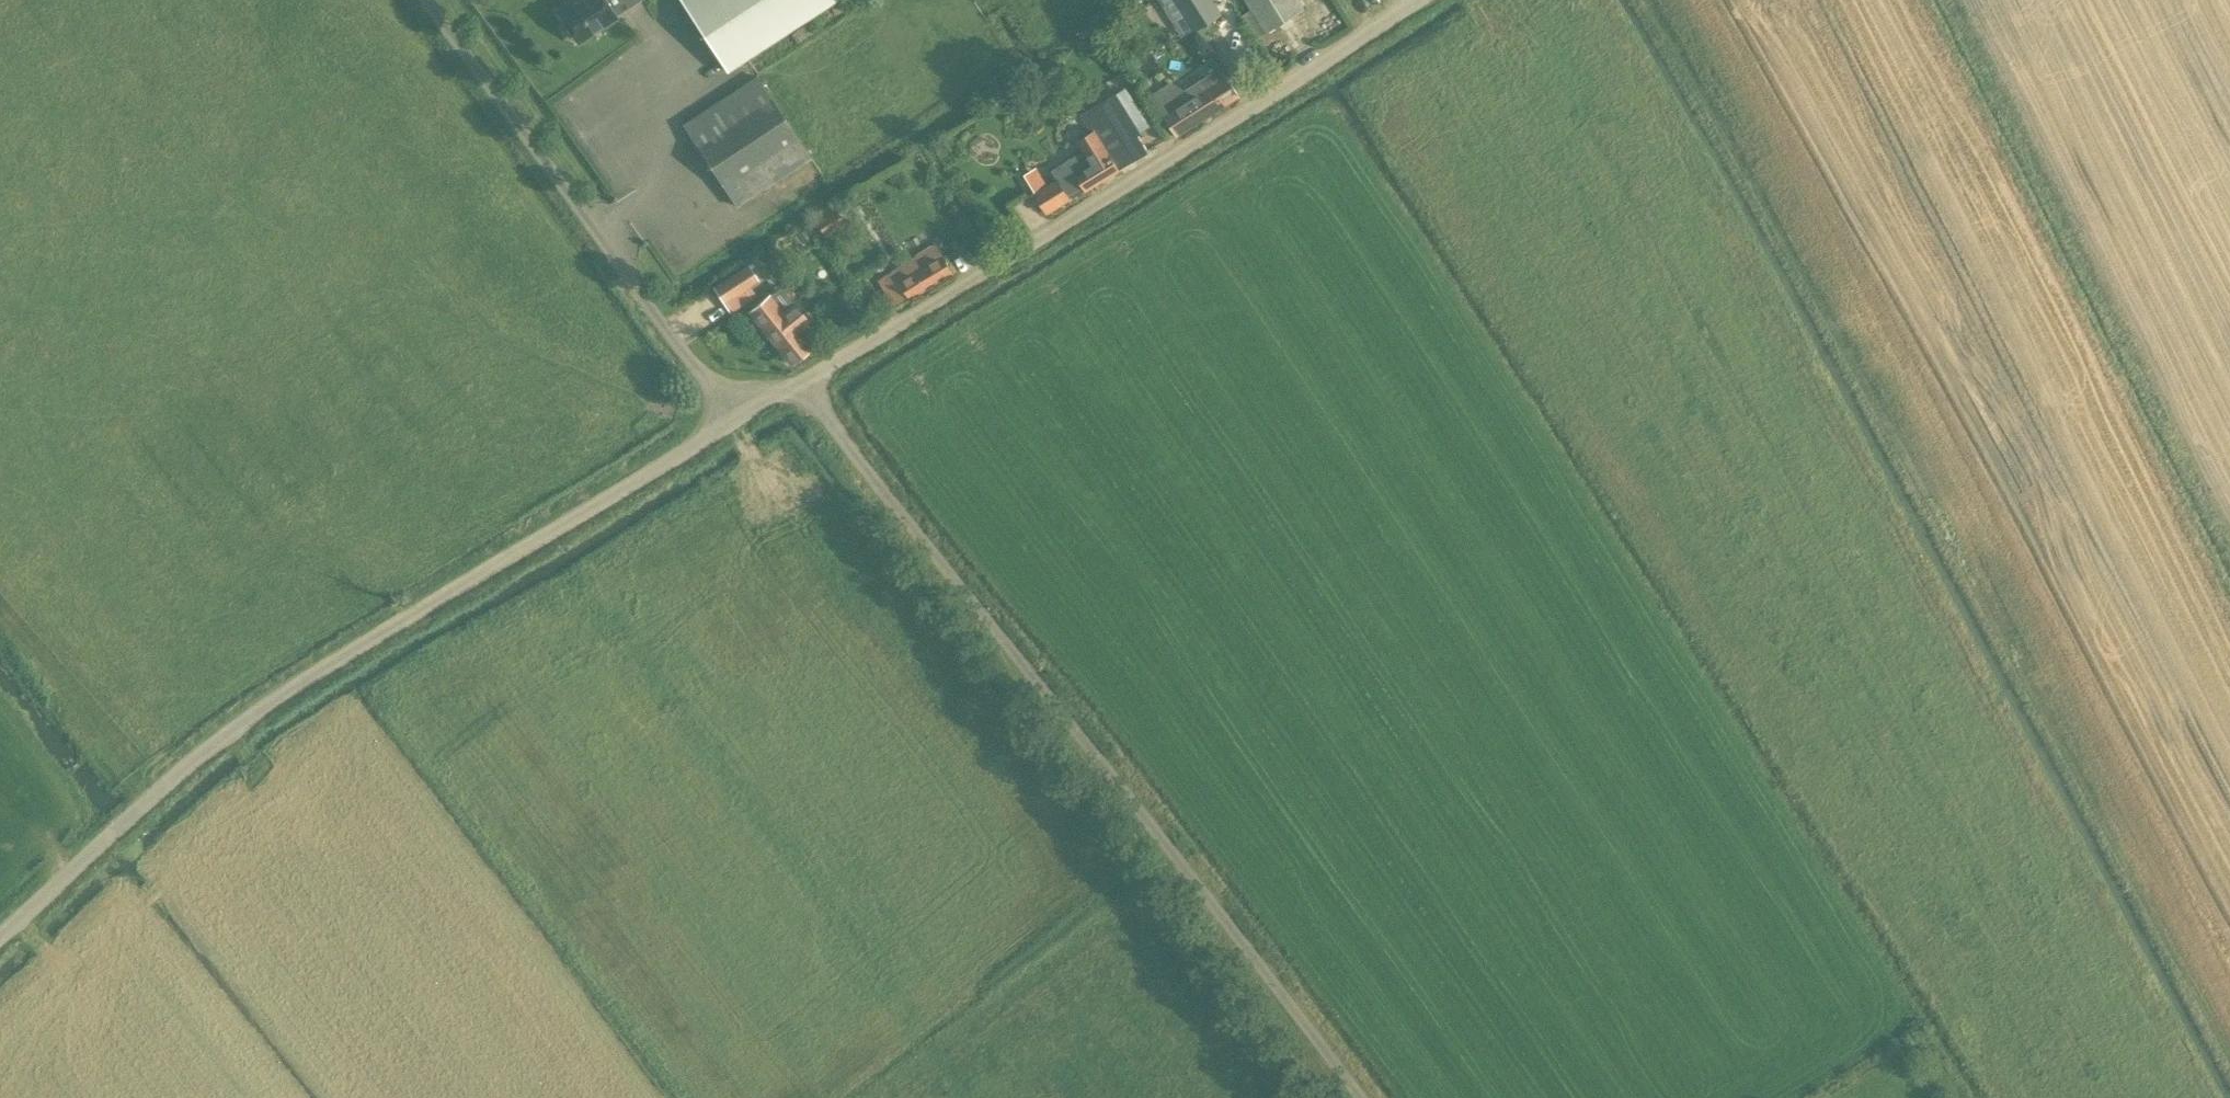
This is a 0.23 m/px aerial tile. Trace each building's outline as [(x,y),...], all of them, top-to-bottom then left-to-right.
[(598,25),(601,30),(616,20),(604,0),(573,0),(555,11),(574,40),(598,25)] [(843,0),(678,0),(725,74),(843,0)] [(1149,20),(1167,12),(1161,0),(1145,0),(1141,2),(1149,20)] [(1194,29),(1218,14),(1229,7),(1224,0),(1177,0),(1194,29)] [(1251,9),(1240,15),(1254,38),(1265,32),(1304,8),(1299,0),(1245,0),(1251,9)] [(1165,115),(1177,134),(1238,96),(1220,67),(1175,95),(1181,105),(1165,115)] [(682,124),(736,207),(811,157),(757,74),(682,124)] [(1079,140),(1084,149),(1052,170),(1057,179),(1035,192),(1048,213),(1072,198),(1071,198),(1120,168),(1150,150),(1139,134),(1143,131),(1117,91),(1080,114),(1091,132),(1079,140)] [(944,254),(937,242),(879,280),(895,307),(910,298),(952,270),(943,254),(944,254)] [(751,299),(745,290),(758,281),(747,264),(712,287),(729,313),(751,299)] [(749,311),(791,364),(812,347),(797,329),(808,320),(794,302),(783,311),(769,295),(749,311)]
